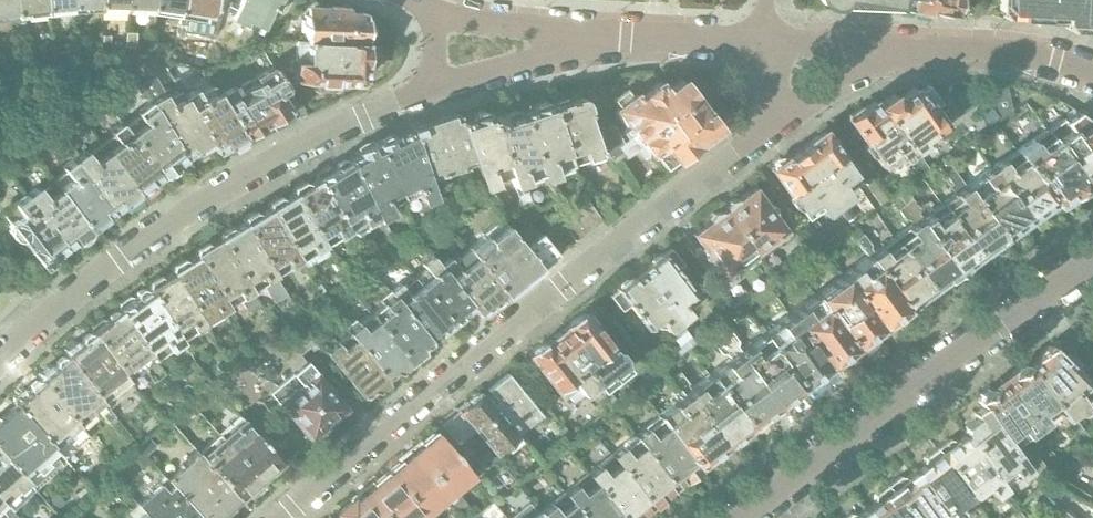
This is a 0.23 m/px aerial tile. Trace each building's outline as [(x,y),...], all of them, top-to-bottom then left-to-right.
[(20,13),(18,0),(0,0),(0,16),(20,13)] [(48,0),(18,0),(20,13),(48,10),(49,10),(48,0)] [(77,0),(48,0),(49,10),(77,8),(77,0)] [(155,0),(129,0),(129,7),(154,9),(155,0)] [(181,13),(183,0),(155,0),(154,9),(181,13)] [(181,13),(178,24),(185,25),(184,32),(213,37),(225,0),(183,0),(181,13)] [(286,0),(240,0),(238,4),(232,2),(226,16),(232,18),(232,20),(245,26),(247,23),(262,30),(270,11),(275,13),(276,12),(281,14),(282,12),(281,11),(286,0)] [(898,0),(819,0),(821,3),(826,5),(830,6),(896,9),(896,8),(898,0)] [(896,8),(910,11),(911,11),(928,14),(929,11),(932,11),(940,14),(947,15),(951,15),(954,15),(957,14),(957,11),(969,13),(971,0),(898,0),(896,8)] [(1061,21),(1062,0),(999,0),(998,10),(1018,11),(1018,20),(1020,20),(1020,19),(1029,19),(1029,22),(1031,22),(1032,19),(1061,21)] [(1061,21),(1067,21),(1066,30),(1068,30),(1092,38),(1092,0),(1062,0),(1061,21)] [(307,41),(339,42),(339,39),(366,40),(367,18),(365,18),(366,14),(349,13),(349,8),(331,7),(331,17),(305,16),(305,20),(302,20),(301,29),(305,29),(305,35),(307,35),(307,41)] [(84,45),(84,31),(76,31),(76,46),(84,45)] [(136,48),(137,33),(127,32),(126,47),(136,48)] [(339,42),(307,41),(298,40),(297,52),(297,61),(292,61),(291,72),(297,72),(297,82),(312,82),(312,85),(334,86),(334,83),(359,84),(364,80),(364,65),(367,65),(369,61),(371,56),(370,51),(368,46),(365,46),(365,44),(339,43),(339,42)] [(119,56),(115,46),(101,52),(105,62),(119,56)] [(219,94),(244,137),(269,123),(272,128),(289,118),(286,112),(288,110),(280,97),(284,94),(282,91),(290,86),(284,75),(281,77),(274,65),(254,77),(257,81),(240,91),(235,84),(219,94)] [(212,147),(184,97),(180,91),(180,92),(179,91),(168,97),(156,76),(142,84),(151,100),(149,102),(184,158),(192,152),(193,154),(199,155),(212,147)] [(648,130),(693,96),(681,80),(666,92),(659,82),(638,98),(635,94),(631,97),(627,91),(613,101),(618,107),(615,110),(616,112),(614,113),(624,126),(626,125),(627,126),(624,128),(631,138),(622,145),(614,128),(614,127),(613,127),(613,126),(601,129),(605,151),(610,158),(648,130)] [(247,142),(244,137),(219,94),(214,86),(199,94),(196,89),(184,97),(212,147),(216,153),(225,148),(226,149),(232,150),(247,142)] [(882,102),(877,106),(914,159),(910,162),(913,167),(910,170),(917,180),(931,170),(923,160),(922,157),(919,159),(913,152),(924,144),(926,147),(934,141),(933,139),(939,134),(938,132),(947,125),(935,107),(940,103),(928,86),(918,94),(914,89),(897,101),(893,95),(882,102)] [(648,130),(610,158),(618,166),(640,149),(647,159),(653,154),(664,168),(674,160),(718,128),(693,96),(648,130)] [(605,151),(601,129),(600,129),(599,128),(590,130),(585,115),(588,114),(583,98),(571,102),(570,101),(566,99),(550,104),(570,166),(571,167),(600,158),(598,148),(604,147),(604,150),(605,151)] [(570,166),(550,104),(545,101),(534,105),(531,110),(521,114),(540,175),(542,180),(544,180),(561,201),(564,198),(549,179),(557,176),(555,170),(570,166)] [(910,154),(877,106),(874,101),(865,108),(860,107),(848,115),(847,120),(864,143),(861,146),(868,156),(871,154),(881,168),(893,158),(898,163),(910,154)] [(184,158),(149,102),(136,112),(138,116),(125,126),(160,176),(161,177),(167,178),(177,170),(177,164),(177,163),(184,158)] [(116,112),(111,105),(105,108),(110,116),(116,112)] [(1086,184),(1092,179),(1092,124),(1077,112),(1067,107),(1063,110),(1069,117),(1062,121),(1061,119),(1046,130),(1086,184)] [(990,108),(979,115),(987,126),(998,119),(990,108)] [(540,175),(521,114),(516,110),(491,118),(509,175),(521,205),(525,202),(531,203),(528,191),(522,193),(519,185),(528,183),(526,179),(540,175)] [(509,175),(491,118),(490,114),(489,114),(484,111),(473,115),(470,120),(460,123),(475,167),(482,189),(483,189),(488,187),(496,185),(494,179),(509,175)] [(475,167),(460,123),(457,114),(434,122),(452,170),(461,167),(463,171),(475,167)] [(160,176),(125,126),(121,122),(109,131),(112,135),(100,144),(138,197),(139,197),(140,196),(144,196),(149,194),(152,190),(154,186),(155,185),(153,181),(160,176)] [(452,170),(434,122),(411,129),(429,182),(439,178),(438,175),(452,170)] [(433,194),(429,182),(411,129),(410,130),(410,131),(395,138),(394,135),(377,144),(404,201),(417,195),(421,203),(434,197),(433,194)] [(1086,190),(1086,184),(1046,130),(1016,150),(1053,206),(1069,195),(1075,198),(1086,190)] [(799,150),(840,209),(844,206),(842,202),(847,198),(844,194),(859,184),(852,174),(853,169),(848,161),(843,161),(835,149),(836,145),(834,141),(831,138),(827,137),(823,132),(799,150)] [(976,145),(982,140),(979,136),(973,141),(976,145)] [(138,197),(100,144),(88,154),(85,150),(79,154),(69,141),(67,142),(64,137),(60,140),(65,148),(115,215),(138,197)] [(389,207),(404,201),(377,144),(376,144),(375,143),(373,143),(356,151),(357,155),(349,160),(378,219),(392,213),(389,207)] [(94,230),(115,215),(65,148),(61,151),(68,162),(62,167),(65,171),(54,179),(94,230)] [(840,209),(799,150),(785,160),(781,160),(778,161),(775,164),(774,168),(771,170),(788,194),(786,202),(793,212),(801,213),(806,221),(820,211),(824,215),(832,210),(834,213),(840,209)] [(1053,206),(1016,150),(1003,160),(1000,155),(988,164),(1027,220),(1035,214),(1038,218),(1040,216),(1044,216),(1048,214),(1051,211),(1053,206)] [(1002,238),(965,186),(953,168),(953,169),(945,157),(937,162),(946,174),(953,184),(949,186),(955,194),(941,203),(977,255),(1002,238)] [(378,219),(349,160),(334,168),(328,167),(317,173),(316,177),(350,232),(375,217),(377,220),(378,219)] [(1027,220),(988,164),(976,172),(979,176),(965,186),(1002,238),(1009,238),(1016,232),(1018,226),(1027,220)] [(349,232),(350,232),(316,177),(316,179),(317,180),(309,185),(308,183),(303,182),(292,188),(292,193),(291,194),(292,195),(291,196),(324,245),(347,230),(349,232)] [(94,230),(54,179),(40,189),(37,185),(27,193),(68,245),(73,242),(75,245),(77,244),(79,244),(84,242),(88,238),(90,234),(92,233),(91,232),(94,230)] [(888,199),(874,179),(866,185),(880,205),(888,199)] [(975,261),(977,255),(941,203),(923,216),(922,217),(919,213),(920,209),(905,188),(897,194),(905,204),(953,272),(962,266),(968,266),(974,262),(975,261)] [(723,211),(756,255),(776,240),(780,245),(790,238),(758,192),(753,196),(749,191),(738,200),(736,199),(729,201),(725,208),(726,209),(723,211)] [(68,245),(27,193),(13,203),(14,205),(2,214),(10,226),(9,232),(15,241),(22,241),(39,263),(45,264),(58,254),(57,253),(68,245)] [(503,205),(494,194),(490,197),(499,208),(503,205)] [(437,206),(454,200),(452,195),(444,198),(444,197),(435,200),(437,206)] [(324,245),(291,196),(284,200),(283,198),(278,197),(268,203),(267,208),(268,210),(287,245),(290,245),(299,260),(324,245)] [(570,207),(589,232),(603,221),(584,196),(570,207)] [(953,272),(905,204),(898,209),(905,219),(909,219),(912,224),(893,237),(930,289),(935,289),(943,284),(944,279),(953,272)] [(589,232),(570,207),(557,217),(576,242),(589,232)] [(275,275),(299,260),(290,245),(287,245),(268,210),(260,215),(259,213),(254,212),(244,218),(242,224),(254,245),(256,245),(275,275)] [(735,271),(756,255),(723,211),(721,213),(720,211),(712,213),(708,220),(709,221),(693,234),(690,230),(679,238),(721,294),(731,286),(728,282),(737,275),(735,271)] [(467,254),(501,297),(504,295),(521,282),(521,281),(527,282),(538,274),(538,268),(556,254),(541,234),(540,235),(531,224),(516,237),(500,218),(482,233),(487,239),(467,254)] [(390,232),(385,221),(380,224),(386,235),(386,234),(390,232)] [(288,296),(275,275),(256,245),(254,245),(242,224),(235,229),(229,227),(219,233),(218,237),(223,245),(250,290),(263,282),(266,287),(265,288),(275,303),(288,296)] [(821,246),(807,224),(799,230),(813,251),(821,246)] [(906,306),(930,289),(893,237),(873,252),(870,247),(871,244),(864,234),(858,238),(863,244),(868,252),(906,306)] [(260,305),(250,290),(223,245),(218,237),(218,238),(218,240),(211,245),(205,243),(195,249),(193,254),(195,256),(226,305),(239,297),(248,312),(260,305)] [(906,307),(906,306),(868,252),(863,244),(858,238),(856,239),(868,256),(841,275),(879,327),(891,318),(896,318),(902,314),(903,309),(906,307)] [(365,256),(355,241),(350,244),(359,260),(365,256)] [(395,251),(391,245),(390,242),(385,245),(383,246),(388,254),(393,252),(395,251)] [(837,253),(829,242),(821,248),(829,259),(837,253)] [(648,268),(640,273),(648,283),(679,320),(689,312),(682,303),(692,295),(677,273),(685,268),(670,250),(664,255),(662,253),(646,265),(648,268)] [(501,297),(467,254),(465,256),(462,253),(452,262),(448,258),(438,266),(471,306),(478,315),(486,308),(491,309),(503,300),(501,297)] [(226,305),(195,256),(187,261),(181,259),(171,266),(170,271),(171,273),(203,322),(227,307),(226,305)] [(471,306),(438,266),(432,258),(423,265),(425,269),(413,279),(452,326),(463,317),(463,312),(471,306)] [(370,264),(376,273),(375,274),(378,278),(384,274),(375,261),(370,264)] [(376,273),(370,264),(364,269),(371,277),(375,274),(376,273)] [(50,277),(44,269),(35,276),(41,284),(50,277)] [(204,324),(203,322),(171,273),(164,278),(158,276),(148,282),(147,287),(147,288),(180,338),(204,324)] [(685,329),(679,320),(648,283),(640,273),(633,279),(631,277),(615,289),(617,291),(611,296),(622,310),(628,306),(648,333),(661,322),(673,337),(677,344),(672,348),(677,355),(694,341),(685,329)] [(867,336),(879,327),(841,275),(816,294),(855,345),(860,345),(866,341),(867,336)] [(441,335),(452,326),(413,279),(401,288),(398,285),(389,293),(428,341),(436,334),(441,335)] [(331,294),(324,282),(317,286),(323,298),(331,294)] [(181,341),(180,338),(147,288),(134,298),(129,296),(118,304),(117,309),(118,311),(154,359),(168,349),(169,350),(181,341)] [(428,341),(389,293),(388,291),(379,299),(383,304),(370,315),(409,362),(421,352),(419,347),(428,341)] [(836,358),(855,345),(816,294),(789,314),(826,366),(836,358)] [(154,359),(118,311),(106,320),(101,319),(91,327),(90,332),(91,333),(128,379),(142,367),(154,383),(165,374),(154,359)] [(556,335),(593,382),(603,374),(607,377),(622,365),(620,362),(622,358),(616,350),(611,351),(597,333),(598,327),(590,316),(586,315),(583,313),(580,316),(576,317),(572,320),(568,325),(565,328),(565,329),(556,335)] [(814,375),(826,366),(789,314),(762,335),(800,385),(802,384),(807,384),(813,380),(814,375)] [(397,372),(409,362),(370,315),(358,324),(353,319),(342,328),(346,334),(383,377),(391,370),(397,372)] [(346,409),(315,372),(314,372),(306,362),(300,356),(317,342),(298,319),(264,346),(268,352),(279,354),(294,372),(268,393),(279,405),(282,409),(280,414),(285,420),(290,419),(308,440),(312,437),(317,439),(324,433),(323,428),(346,409)] [(800,385),(762,335),(740,351),(737,346),(738,341),(730,331),(721,319),(714,325),(774,405),(784,398),(785,397),(791,397),(796,393),(797,387),(800,385)] [(764,413),(774,405),(714,325),(700,335),(706,342),(709,340),(721,354),(725,354),(727,354),(730,358),(709,375),(748,425),(750,423),(756,424),(761,419),(763,414),(764,413)] [(146,402),(128,379),(91,333),(80,342),(74,342),(64,350),(64,355),(103,400),(123,384),(128,390),(126,392),(139,407),(146,402)] [(384,382),(383,377),(346,334),(336,342),(332,338),(320,347),(360,396),(369,389),(374,391),(384,382)] [(593,382),(556,335),(548,342),(547,341),(544,344),(541,345),(536,349),(532,353),(528,356),(530,358),(529,363),(539,375),(544,376),(562,397),(575,386),(580,392),(593,382)] [(1052,406),(1059,415),(1061,417),(1082,445),(1089,437),(1070,413),(1081,404),(1076,398),(1086,390),(1088,379),(1083,374),(1084,373),(1081,370),(1082,368),(1072,356),(1073,352),(1062,341),(1057,341),(1051,347),(1050,346),(1048,346),(1035,360),(1035,361),(1028,366),(1055,403),(1052,406)] [(104,402),(103,400),(65,356),(54,366),(48,365),(38,373),(38,379),(39,380),(78,423),(98,407),(103,413),(102,414),(109,422),(115,417),(103,402),(104,402)] [(1046,424),(1059,415),(1052,406),(1055,403),(1028,366),(1021,365),(1013,371),(1012,378),(1004,384),(1037,429),(1045,422),(1046,424)] [(748,425),(709,375),(690,390),(686,385),(688,383),(679,372),(670,378),(679,390),(722,445),(733,437),(738,437),(744,433),(745,427),(748,425)] [(477,393),(513,437),(518,434),(516,432),(537,415),(516,390),(518,387),(507,373),(487,390),(489,393),(486,395),(483,393),(481,394),(477,393)] [(78,423),(39,380),(29,390),(23,389),(13,397),(13,403),(15,405),(54,447),(68,435),(88,456),(98,447),(78,423)] [(1037,429),(1004,384),(994,390),(987,389),(980,395),(978,402),(981,406),(1014,451),(1016,451),(1013,447),(1037,429)] [(616,402),(603,385),(599,388),(612,405),(616,402)] [(222,397),(213,387),(205,394),(215,404),(222,397)] [(722,445),(679,390),(674,394),(677,398),(656,415),(657,416),(697,468),(697,467),(696,465),(698,464),(704,464),(709,460),(710,454),(722,445)] [(493,454),(513,437),(477,393),(469,400),(469,404),(462,410),(464,412),(461,414),(475,433),(493,454)] [(627,410),(620,402),(613,408),(620,416),(627,410)] [(36,490),(67,462),(54,447),(15,405),(0,418),(0,451),(36,490)] [(1030,471),(1016,451),(1014,451),(981,406),(973,413),(977,418),(965,428),(965,434),(1002,486),(1017,475),(1020,478),(1030,471)] [(475,433),(461,414),(459,412),(442,426),(458,446),(475,433)] [(697,468),(657,416),(634,435),(673,487),(674,487),(683,480),(697,468)] [(219,436),(260,481),(262,480),(263,481),(274,471),(272,468),(280,461),(240,417),(219,436)] [(571,436),(564,426),(557,432),(564,441),(571,436)] [(412,455),(449,497),(473,477),(434,431),(419,443),(422,446),(412,455)] [(1002,486),(965,434),(955,441),(949,440),(937,449),(973,499),(987,489),(993,498),(1005,490),(1002,486)] [(659,498),(673,487),(634,435),(615,450),(612,447),(611,447),(605,440),(601,442),(609,454),(650,506),(650,505),(651,506),(659,499),(659,498)] [(260,481),(219,436),(199,453),(238,498),(245,492),(247,495),(259,484),(258,483),(260,481)] [(140,448),(147,456),(157,446),(151,439),(140,448)] [(151,461),(147,456),(140,448),(133,455),(144,467),(151,461)] [(973,499),(937,449),(925,458),(924,464),(915,471),(950,517),(967,517),(960,508),(973,499)] [(4,502),(12,511),(35,490),(36,490),(0,451),(0,502),(2,504),(4,502)] [(199,453),(198,452),(167,479),(199,517),(221,517),(223,515),(229,514),(230,509),(240,500),(238,498),(199,453)] [(609,454),(586,473),(622,517),(635,517),(650,506),(609,454)] [(449,497),(412,455),(402,463),(399,460),(385,472),(424,517),(449,497)] [(915,471),(906,478),(899,477),(887,486),(911,517),(950,517),(915,471)] [(424,517),(385,472),(371,483),(374,486),(363,495),(383,517),(423,517),(424,517)] [(586,473),(567,488),(558,477),(554,480),(563,492),(583,517),(622,517),(586,473)] [(167,479),(162,474),(147,488),(150,492),(137,504),(144,512),(149,517),(199,517),(167,479)] [(887,486),(875,496),(874,502),(865,509),(872,517),(911,517),(887,486)] [(112,498),(102,488),(93,496),(102,507),(112,498)] [(1038,488),(1030,495),(1031,497),(1057,517),(1072,517),(1038,488)] [(66,502),(56,491),(45,500),(55,512),(66,502)] [(563,492),(539,511),(544,517),(583,517),(563,492)] [(363,495),(353,504),(350,500),(336,513),(341,517),(383,517),(363,495)] [(471,508),(461,496),(453,502),(463,515),(471,508)] [(0,502),(0,512),(3,510),(6,513),(5,514),(8,517),(17,517),(18,517),(12,511),(4,502),(2,504),(0,502)] [(539,511),(537,513),(530,503),(512,517),(544,517),(539,511)] [(1091,508),(1084,504),(1077,517),(1092,517),(1092,508),(1091,508)] [(865,509),(856,515),(850,514),(845,517),(872,517),(865,509)]
